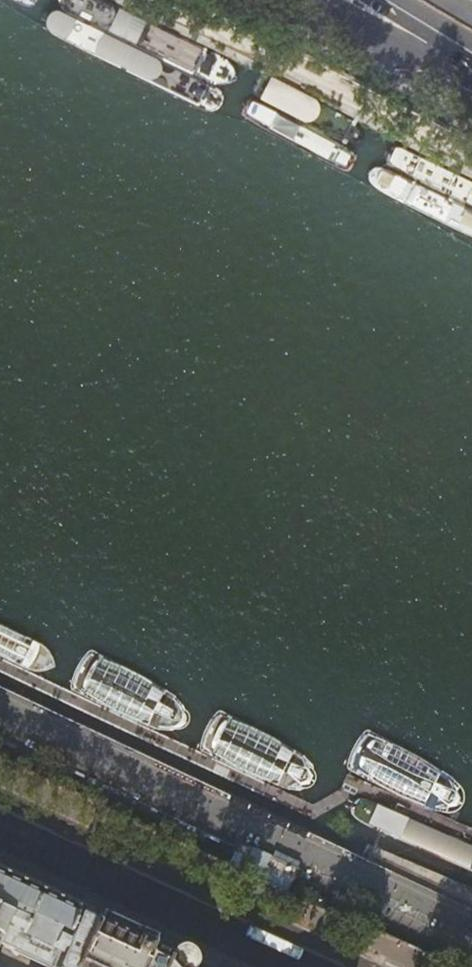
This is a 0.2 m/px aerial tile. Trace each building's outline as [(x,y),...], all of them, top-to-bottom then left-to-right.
[(0,870),(0,932),(16,940),(13,949),(14,952),(16,955),(23,942),(55,957),(51,966),(71,966),(95,915),(77,907),(77,906),(31,884),(0,870)] [(153,941),(126,928),(95,914),(95,915),(71,966),(188,966),(187,963),(186,961),(182,956),(180,953),(153,941)]
